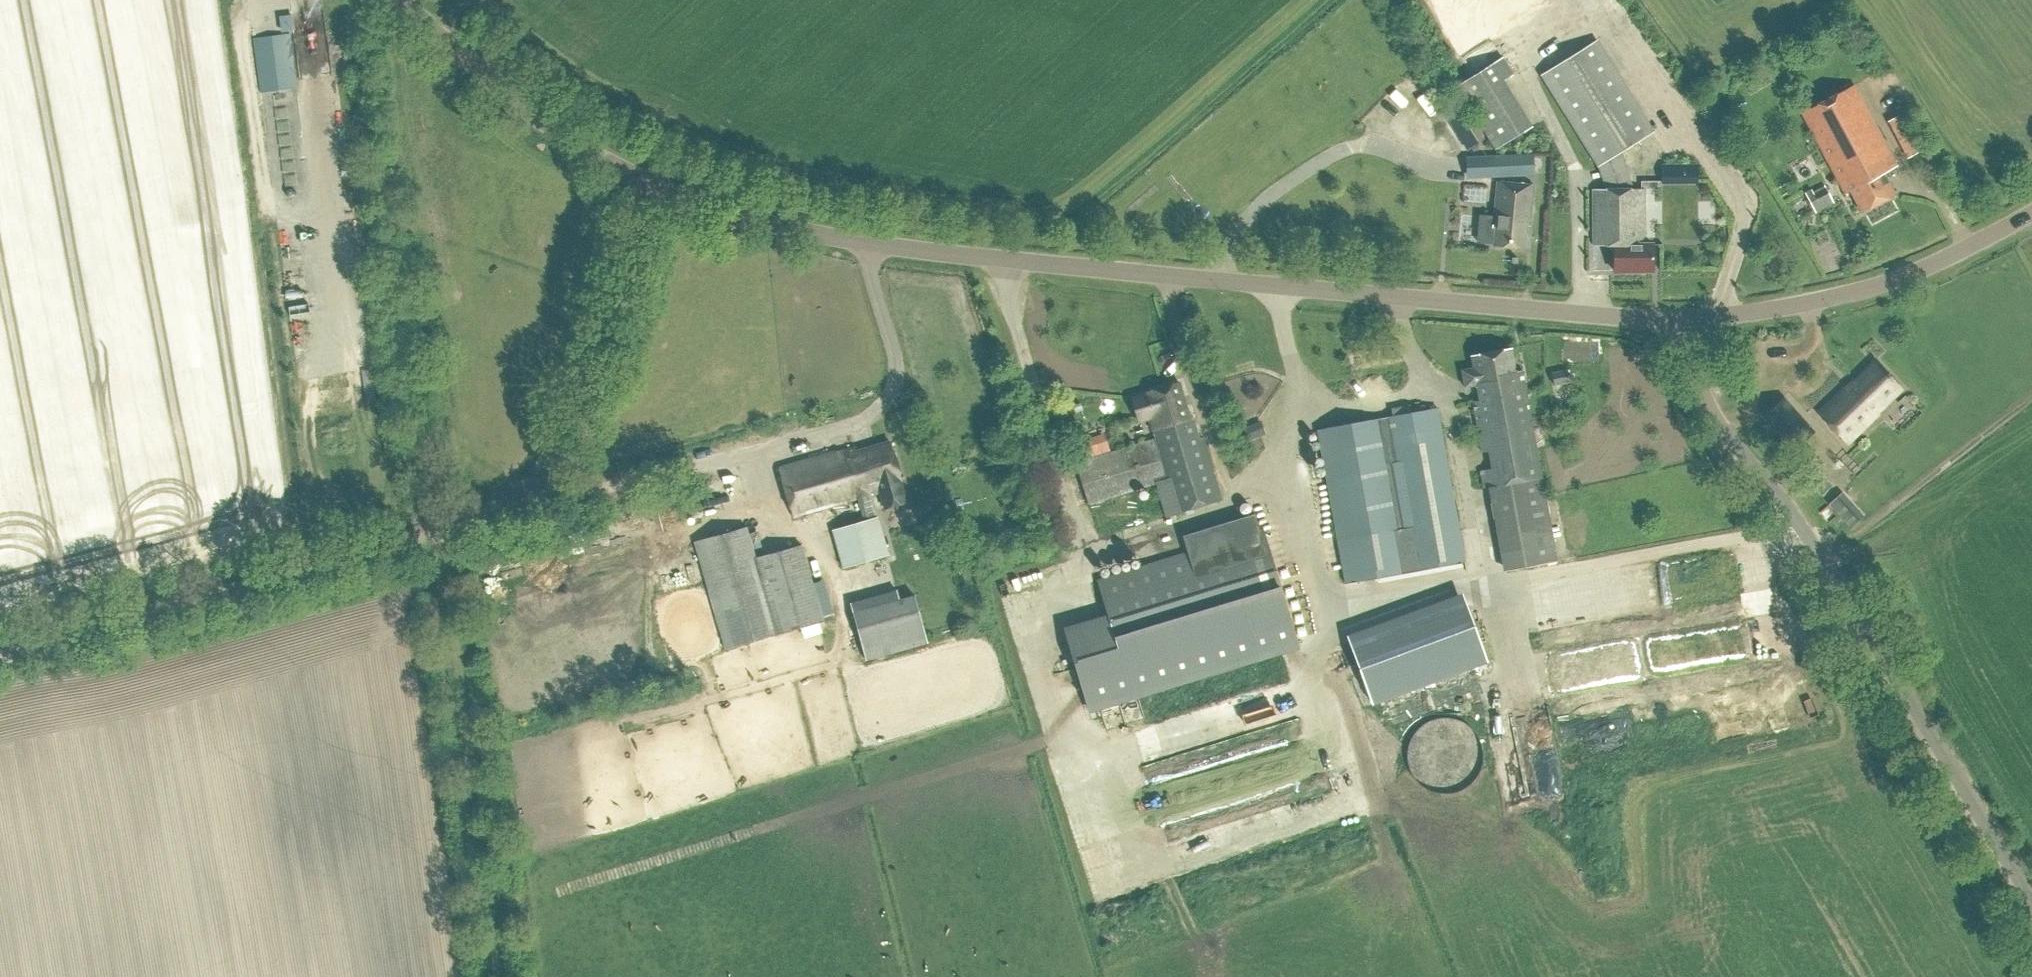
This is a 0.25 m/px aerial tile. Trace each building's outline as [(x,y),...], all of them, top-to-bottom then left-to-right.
[(292,14),(279,16),(281,29),(294,27),(292,14)] [(1633,189),(1620,152),(1654,132),(1597,40),(1541,75),(1598,166),(1606,189),(1593,189),(1593,246),(1614,245),(1614,270),(1652,270),(1652,245),(1644,245),(1644,189),(1633,189)] [(1503,56),(1455,86),(1467,104),(1505,81),(1515,75),(1503,56)] [(1893,194),(1882,173),(1895,166),(1852,85),(1800,113),(1810,133),(1819,148),(1843,193),(1848,190),(1860,212),(1893,194)] [(1533,126),(1524,111),(1486,135),(1495,150),(1533,126)] [(1896,159),(1913,151),(1897,113),(1879,121),(1896,159)] [(1457,121),(1448,126),(1458,146),(1467,141),(1457,121)] [(1810,133),(1804,137),(1812,152),(1819,148),(1810,133)] [(1486,177),(1534,175),(1533,154),(1485,156),(1486,177)] [(1459,189),(1473,193),(1478,178),(1463,174),(1459,189)] [(1497,216),(1494,246),(1524,249),(1527,225),(1530,225),(1534,184),(1497,181),(1494,216),(1497,216)] [(1805,192),(1815,212),(1833,203),(1824,186),(1812,192),(1810,189),(1805,192)] [(1485,470),(1503,570),(1556,561),(1522,370),(1514,371),(1510,348),(1471,355),(1473,368),(1462,370),(1465,387),(1477,385),(1479,399),(1473,401),(1482,452),(1489,450),(1492,469),(1485,470)] [(1878,410),(1902,387),(1875,359),(1845,388),(1844,387),(1818,412),(1848,442),(1879,412),(1878,410)] [(1553,373),(1555,386),(1572,383),(1569,370),(1553,373)] [(1157,483),(1166,513),(1166,516),(1182,511),(1220,499),(1210,465),(1204,446),(1202,437),(1199,438),(1194,417),(1190,418),(1180,383),(1131,397),(1138,420),(1147,417),(1151,431),(1153,431),(1155,439),(1153,439),(1076,462),(1088,503),(1157,483)] [(1794,449),(1815,430),(1784,396),(1763,415),(1794,449)] [(1316,430),(1337,541),(1345,581),(1378,575),(1464,560),(1459,535),(1437,407),(1425,409),(1413,412),(1411,412),(1392,415),(1383,417),(1316,430)] [(865,495),(879,492),(884,507),(906,501),(890,441),(856,450),(856,447),(780,468),(793,515),(858,497),(865,520),(833,529),(843,567),(889,555),(878,516),(871,518),(865,495)] [(1850,526),(1862,515),(1841,493),(1829,504),(1850,526)] [(1259,530),(1256,518),(1254,513),(1182,535),(1187,551),(1096,579),(1107,613),(1114,636),(1071,649),(1090,712),(1300,648),(1264,529),(1259,530)] [(694,541),(725,649),(823,621),(801,545),(755,558),(746,527),(694,541)] [(866,661),(929,644),(915,594),(852,612),(866,661)] [(1418,623),(1442,620),(1440,605),(1416,609),(1418,623)] [(1372,703),(1486,660),(1472,625),(1358,668),(1372,703)] [(1274,719),(1274,706),(1221,706),(1222,717),(1249,717),(1249,719),(1274,719)]
